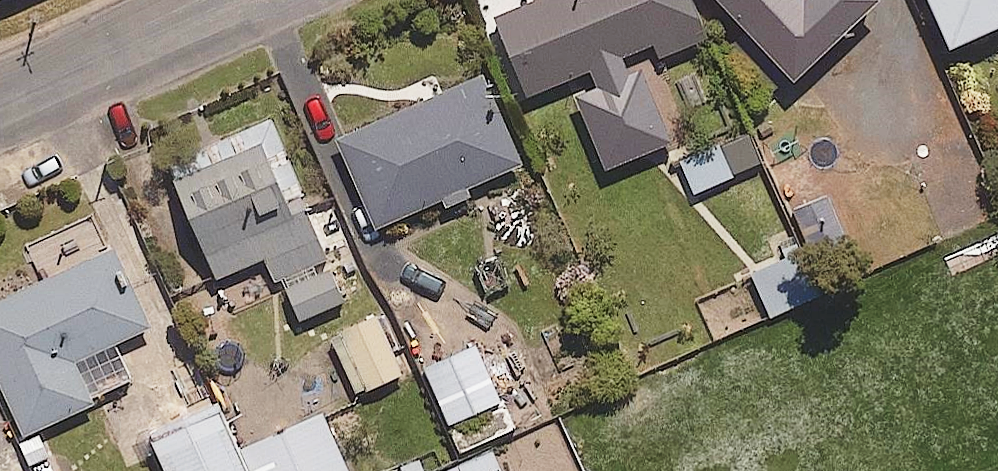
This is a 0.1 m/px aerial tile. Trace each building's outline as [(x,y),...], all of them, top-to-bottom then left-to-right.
[(611,133),(658,115),(642,72),(623,79),(616,56),(650,42),(656,57),(704,36),(689,0),(535,0),(494,17),(526,94),(600,63),(608,85),(595,91),(611,133)] [(790,79),(874,1),(873,0),(718,0),(790,79)] [(948,45),(997,22),(997,0),(928,0),(948,45)] [(520,163),(483,74),(335,136),(376,234),(468,195),(465,186),(520,163)] [(342,300),(266,122),(166,165),(214,278),(271,253),(298,319),(342,300)] [(758,165),(745,133),(680,159),(693,192),(758,165)] [(110,249),(0,298),(0,385),(22,435),(132,385),(113,342),(145,328),(110,249)] [(820,293),(800,251),(751,274),(770,316),(820,293)] [(402,373),(377,316),(331,336),(356,393),(402,373)] [(511,427),(472,346),(423,370),(461,451),(511,427)] [(218,406),(149,438),(164,470),(347,470),(320,412),(238,450),(218,406)] [(493,452),(446,470),(501,470),(493,452)]
